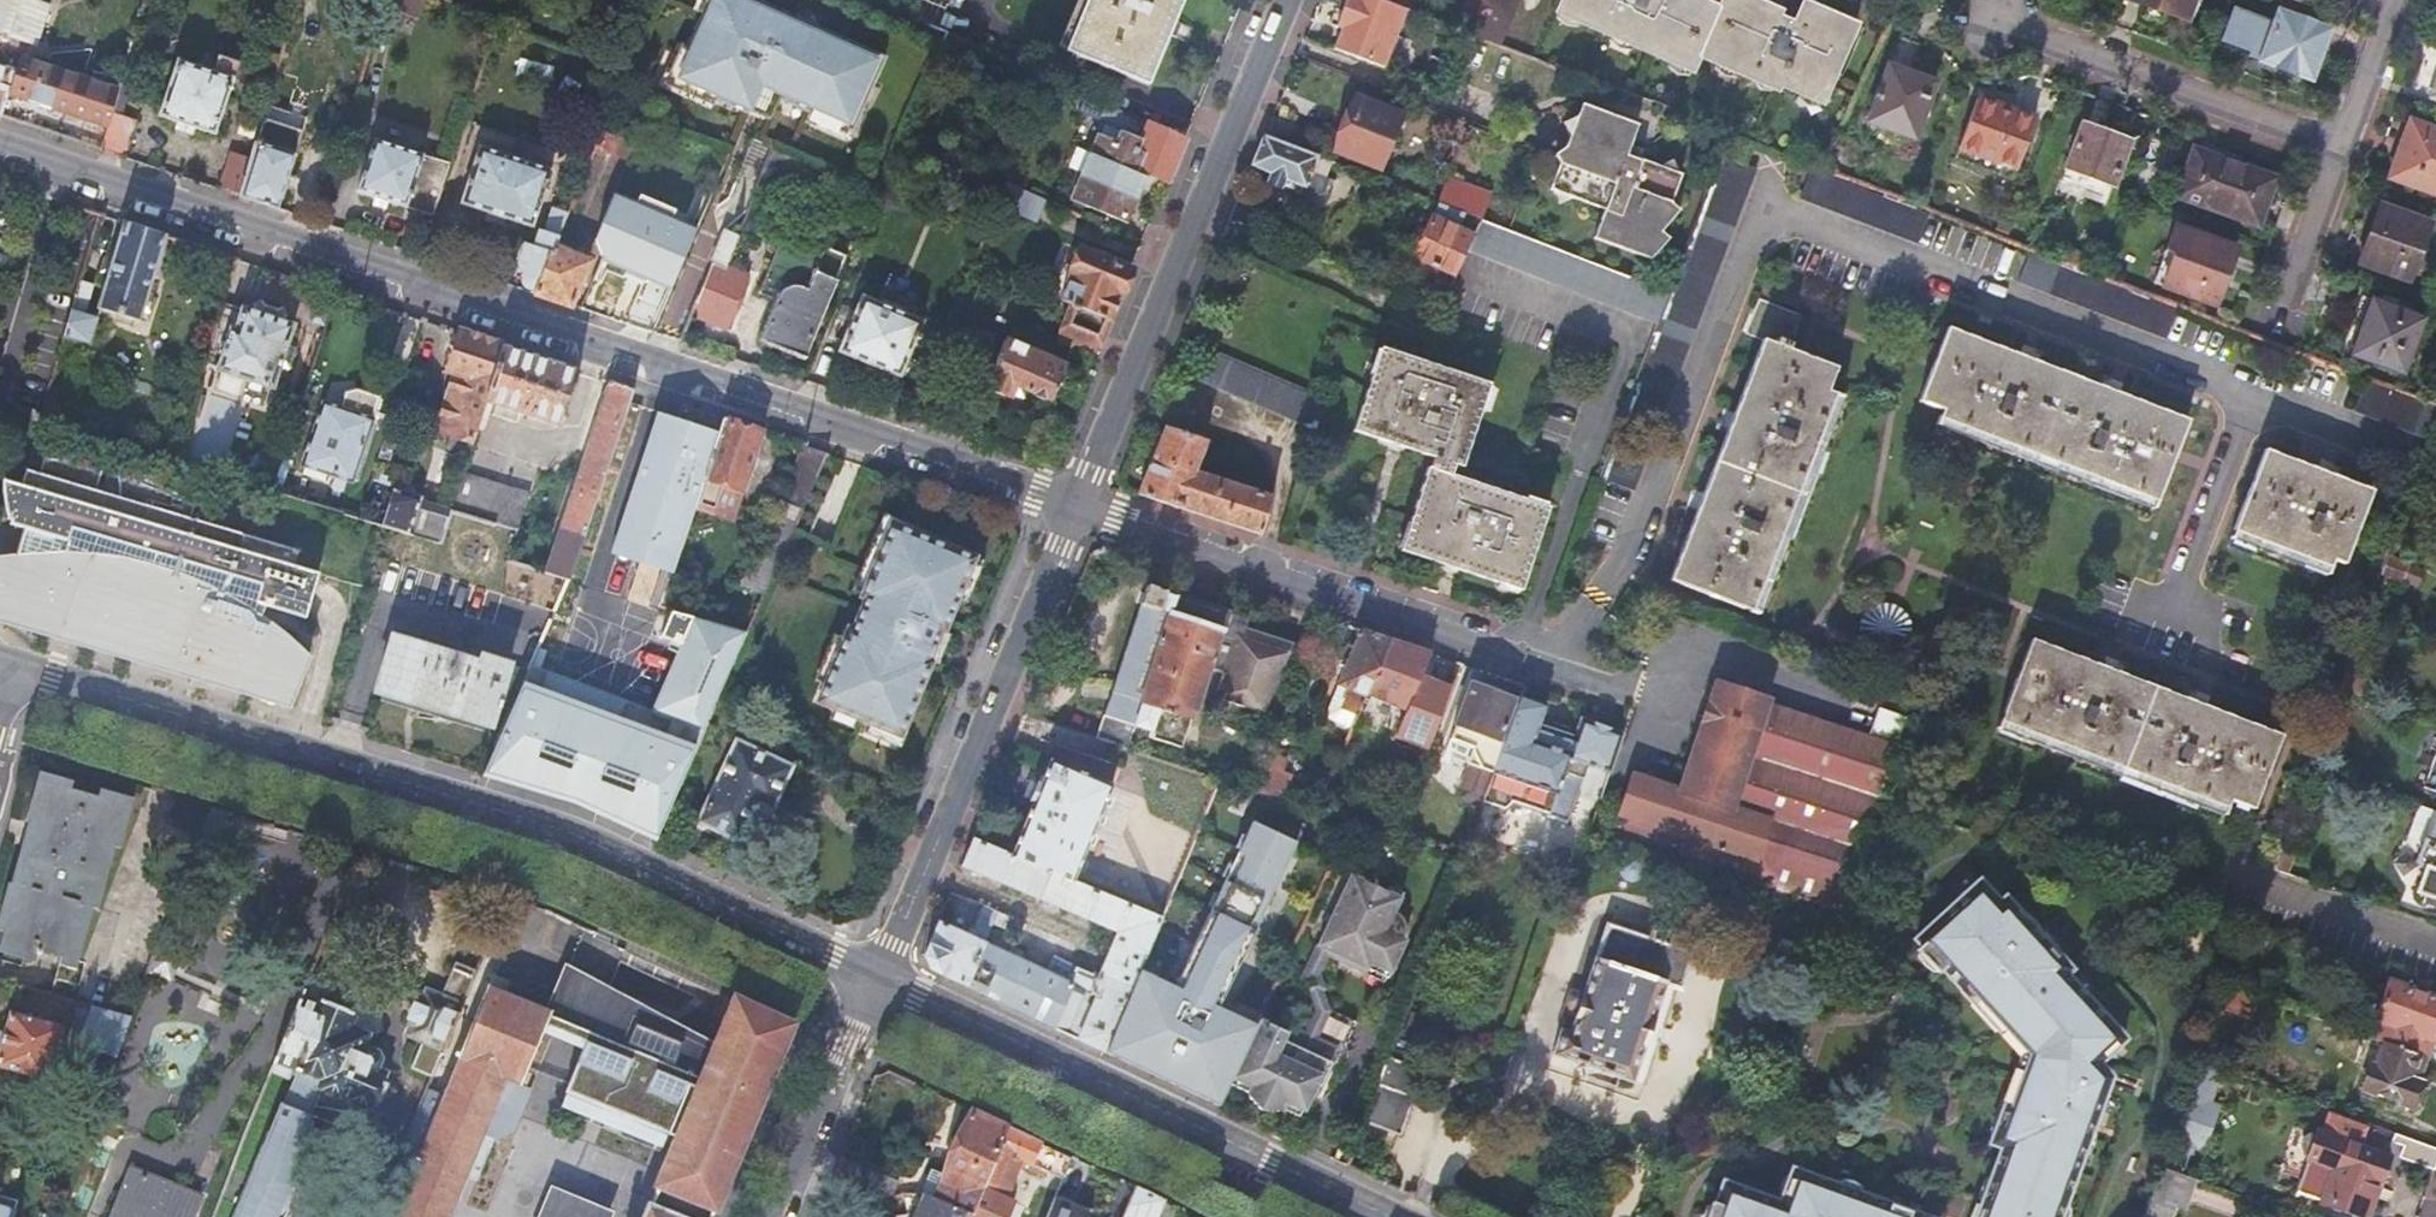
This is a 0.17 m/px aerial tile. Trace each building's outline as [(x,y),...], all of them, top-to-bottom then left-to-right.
[(43,43),(55,0),(0,0),(0,30),(43,43)] [(427,0),(385,0),(384,4),(419,19),(427,0)] [(750,0),(710,0),(703,17),(688,50),(673,84),(716,103),(748,117),(749,114),(758,93),(778,102),(810,116),(849,134),(853,136),(886,61),(817,30),(795,20),(750,0)] [(703,17),(710,0),(699,0),(693,12),(703,17)] [(913,19),(943,32),(956,0),(921,0),(913,19)] [(1065,52),(1149,87),(1185,0),(1087,0),(1065,52)] [(1338,29),(1344,31),(1335,52),(1385,71),(1408,13),(1401,11),(1373,0),(1350,0),(1338,29)] [(1401,11),(1405,0),(1373,0),(1401,11)] [(1502,49),(1522,0),(1485,0),(1476,24),(1470,37),(1502,49)] [(1799,93),(1801,88),(1827,98),(1859,23),(1804,1),(1795,23),(1794,23),(1793,22),(1792,23),(1791,23),(1790,24),(1789,24),(1789,25),(1788,26),(1779,21),(1780,8),(1779,8),(1759,0),(1722,0),(1721,4),(1719,7),(1702,0),(1565,0),(1560,11),(1585,21),(1583,26),(1613,39),(1639,49),(1669,62),(1672,57),(1697,68),(1702,57),(1719,65),(1721,60),(1747,71),(1745,76),(1781,91),(1783,86),(1799,93)] [(1779,8),(1780,8),(1779,21),(1788,26),(1789,25),(1789,24),(1790,24),(1791,23),(1792,23),(1793,22),(1794,23),(1795,23),(1804,1),(1804,0),(1782,0),(1779,8)] [(2123,9),(2184,32),(2195,0),(2126,0),(2123,9)] [(2331,15),(2323,12),(2289,0),(2287,0),(2283,13),(2280,12),(2275,24),(2235,9),(2225,37),(2253,47),(2249,56),(2307,77),(2313,75),(2329,30),(2326,29),(2331,15)] [(2323,12),(2327,0),(2289,0),(2323,12)] [(1581,31),(1583,26),(1585,21),(1560,11),(1556,20),(1567,29),(1581,31)] [(797,16),(795,20),(817,30),(819,26),(797,16)] [(2221,46),(2249,56),(2253,47),(2225,37),(2221,46)] [(1637,54),(1639,49),(1613,39),(1611,43),(1623,52),(1637,54)] [(711,113),(716,103),(673,84),(688,50),(678,46),(659,89),(711,113)] [(1693,77),(1697,68),(1672,57),(1669,62),(1668,67),(1679,76),(1693,77)] [(1744,80),(1745,76),(1747,71),(1721,60),(1719,65),(1717,69),(1729,79),(1744,80)] [(179,61),(161,116),(217,134),(236,79),(179,61)] [(1891,67),(1870,123),(1916,140),(1938,84),(1891,67)] [(1801,88),(1799,93),(1797,97),(1809,106),(1823,108),(1827,98),(1801,88)] [(778,102),(758,93),(749,114),(769,123),(778,102)] [(1979,99),(1957,158),(2013,179),(2035,120),(1979,99)] [(1106,101),(1097,128),(1117,135),(1121,125),(1142,132),(1148,115),(1106,101)] [(1360,101),(1338,151),(1382,168),(1403,118),(1360,101)] [(268,104),(264,117),(305,131),(309,118),(268,104)] [(1562,166),(1552,192),(1607,212),(1596,241),(1653,262),(1672,242),(1664,233),(1682,213),(1674,205),(1684,176),(1643,162),(1642,164),(1629,159),(1641,127),(1585,107),(1567,151),(1557,158),(1562,166)] [(115,113),(111,127),(104,151),(125,159),(137,119),(115,113)] [(805,126),(845,144),(849,134),(810,116),(805,126)] [(263,205),(278,210),(305,131),(264,117),(252,159),(241,197),(263,205)] [(1311,133),(1274,119),(1265,139),(1303,153),(1311,133)] [(2435,195),(2435,131),(2413,122),(2392,179),(2435,195)] [(2066,170),(2113,187),(2130,141),(2083,124),(2066,170)] [(1146,173),(1168,183),(1186,141),(1150,125),(1142,144),(1131,139),(1130,140),(1122,137),(1118,147),(1100,140),(1075,200),(1126,221),(1146,173)] [(1659,327),(1603,480),(1634,491),(1651,448),(1635,442),(1640,427),(1656,434),(1758,170),(1746,166),(1754,144),(1731,135),(1730,135),(1671,294),(1659,327)] [(1303,153),(1265,139),(1253,168),(1306,189),(1319,159),(1303,153)] [(433,216),(447,174),(421,165),(424,157),(375,140),(358,191),(433,216)] [(461,203),(530,228),(550,172),(481,148),(461,203)] [(219,190),(241,197),(252,159),(232,152),(219,190)] [(2169,193),(2257,225),(2274,181),(2195,152),(2187,172),(2178,168),(2169,193)] [(777,154),(771,169),(811,187),(818,172),(777,154)] [(1837,176),(1814,167),(1801,200),(1919,244),(1931,212),(1917,207),(1850,181),(1837,176)] [(2111,194),(2113,187),(2066,170),(2064,177),(2111,194)] [(1441,206),(1442,206),(1468,216),(1483,222),(1492,198),(1449,183),(1441,206)] [(1008,226),(1022,192),(1008,186),(994,220),(1008,226)] [(593,254),(675,287),(700,224),(618,191),(593,254)] [(1242,195),(1231,221),(1261,235),(1271,206),(1242,195)] [(1458,278),(1469,253),(1483,222),(1468,216),(1442,206),(1417,260),(1458,278)] [(2409,283),(2430,226),(2381,208),(2359,263),(2409,283)] [(555,251),(568,218),(553,213),(546,235),(542,234),(536,250),(527,248),(519,271),(528,274),(524,283),(527,287),(538,291),(555,251)] [(143,228),(124,222),(98,309),(140,321),(166,236),(143,228)] [(1608,307),(1659,327),(1671,294),(1620,274),(1581,260),(1510,232),(1483,222),(1469,253),(1608,307)] [(2176,228),(2167,252),(2176,256),(2164,288),(2215,306),(2237,251),(2176,228)] [(734,253),(739,241),(724,235),(712,265),(715,266),(726,270),(734,253)] [(762,298),(781,305),(766,346),(810,362),(848,259),(826,250),(822,260),(782,245),(762,298)] [(538,291),(536,295),(552,301),(572,307),(591,263),(555,251),(538,291)] [(2167,340),(2180,308),(2031,251),(2019,283),(2167,340)] [(1104,339),(1131,272),(1084,252),(1063,302),(1075,307),(1072,314),(1068,324),(1104,339)] [(756,262),(734,253),(726,270),(715,266),(700,299),(733,314),(756,262)] [(89,300),(77,296),(64,338),(90,345),(98,319),(85,315),(89,300)] [(922,366),(908,360),(923,324),(862,299),(839,356),(900,380),(901,377),(915,383),(922,366)] [(2396,310),(2363,299),(2343,353),(2402,374),(2423,320),(2409,315),(2412,307),(2399,302),(2396,310)] [(1670,583),(1751,614),(1835,396),(1829,394),(1838,369),(1789,351),(1791,347),(1792,347),(1803,319),(1760,302),(1747,336),(1763,342),(1670,583)] [(230,330),(215,325),(204,365),(217,369),(216,371),(272,389),(293,325),(241,308),(234,330),(230,329),(230,330)] [(1096,357),(1104,339),(1068,324),(1067,324),(1060,342),(1096,357)] [(1942,414),(1939,420),(2135,493),(2165,413),(2067,376),(1947,331),(1919,405),(1942,414)] [(472,443),(483,411),(503,348),(482,341),(461,334),(450,370),(452,373),(455,375),(438,431),(472,443)] [(1005,343),(987,387),(1016,399),(1021,388),(1054,401),(1067,368),(1005,343)] [(560,427),(578,373),(536,359),(503,348),(483,411),(490,413),(493,405),(560,427)] [(1402,553),(1440,565),(1524,593),(1549,511),(1469,484),(1459,481),(1465,464),(1490,386),(1419,362),(1381,350),(1361,418),(1356,433),(1392,445),(1436,459),(1432,472),(1430,471),(1402,553)] [(1199,384),(1318,434),(1328,403),(1212,353),(1199,384)] [(2368,379),(2355,413),(2428,441),(2435,421),(2435,405),(2368,379)] [(629,404),(633,391),(610,383),(544,575),(566,581),(568,582),(583,536),(610,460),(629,404)] [(49,388),(45,402),(52,404),(57,390),(49,388)] [(350,480),(377,397),(355,390),(345,394),(340,411),(324,406),(304,465),(350,480)] [(1835,396),(1751,614),(1758,616),(1842,399),(1835,396)] [(723,421),(657,399),(606,553),(672,573),(694,506),(719,432),(723,421)] [(61,429),(63,421),(52,404),(45,402),(38,422),(61,429)] [(933,414),(915,407),(909,420),(929,426),(933,414)] [(2135,493),(1939,420),(1936,429),(2036,466),(2132,501),(2135,493)] [(61,429),(74,433),(76,425),(63,421),(61,429)] [(744,428),(723,421),(719,432),(694,506),(732,519),(760,434),(744,428)] [(1264,537),(1277,500),(1195,473),(1204,446),(1166,432),(1141,497),(1264,537)] [(805,501),(825,455),(802,448),(739,588),(762,598),(788,539),(805,501)] [(2265,450),(2235,531),(2331,568),(2334,561),(2345,565),(2373,490),(2265,450)] [(36,631),(116,654),(202,680),(205,671),(285,704),(306,652),(278,627),(259,614),(262,603),(302,615),(315,570),(291,563),(295,548),(188,516),(192,502),(142,475),(114,463),(116,495),(93,488),(101,460),(93,459),(64,457),(40,458),(35,472),(23,468),(18,484),(0,478),(0,488),(6,518),(8,519),(6,523),(20,527),(12,554),(0,555),(0,620),(36,631)] [(450,513),(517,533),(518,533),(529,495),(462,475),(450,513)] [(382,526),(384,527),(409,534),(413,522),(420,499),(392,490),(382,526)] [(510,593),(518,567),(508,564),(517,533),(450,513),(444,531),(440,544),(437,543),(429,568),(510,593)] [(851,592),(862,597),(892,526),(930,542),(932,536),(884,516),(851,592)] [(409,534),(437,543),(440,544),(444,531),(413,522),(409,534)] [(930,542),(892,526),(862,597),(861,599),(865,601),(852,632),(847,631),(843,640),(824,686),(817,704),(833,711),(857,721),(865,725),(899,739),(915,701),(930,666),(927,664),(928,663),(940,634),(941,633),(943,634),(957,603),(973,564),(974,561),(930,542)] [(2331,568),(2235,531),(2232,539),(2328,575),(2331,568)] [(2429,583),(2435,565),(2419,558),(2412,576),(2429,583)] [(983,568),(973,564),(957,603),(967,607),(983,568)] [(1211,668),(1225,631),(1180,615),(1186,598),(1150,586),(1147,595),(1145,594),(1141,606),(1143,607),(1098,741),(1128,751),(1132,734),(1182,750),(1192,720),(1195,721),(1196,717),(1194,716),(1203,692),(1204,692),(1206,687),(1204,687),(1211,668)] [(1231,613),(1186,598),(1180,615),(1225,631),(1231,613)] [(1902,608),(1894,604),(1886,602),(1877,604),(1869,608),(1863,615),(1860,623),(1859,632),(1862,641),(1868,648),(1875,653),(1883,655),(1892,654),(1900,651),(1906,646),(1910,638),(1912,630),(1911,622),(1908,614),(1902,608)] [(511,706),(479,777),(572,804),(586,811),(643,837),(654,842),(664,818),(672,800),(745,635),(685,617),(659,609),(650,635),(671,643),(644,710),(666,719),(659,735),(521,684),(513,702),(511,706)] [(1231,613),(1225,631),(1211,668),(1230,675),(1223,698),(1271,715),(1292,652),(1246,637),(1251,620),(1231,613)] [(1367,696),(1391,641),(1377,636),(1363,631),(1336,695),(1352,701),(1355,693),(1367,698),(1367,696)] [(950,638),(940,634),(928,663),(938,668),(950,638)] [(813,682),(824,686),(843,640),(833,636),(813,682)] [(521,684),(526,672),(481,659),(481,658),(480,657),(478,665),(464,661),(391,639),(375,692),(488,727),(493,712),(497,714),(501,703),(511,706),(513,702),(521,684)] [(2029,640),(1998,721),(2226,807),(2228,801),(2251,809),(2280,734),(2029,640)] [(1422,677),(1432,654),(1414,648),(1391,641),(1367,696),(1408,709),(1397,735),(1430,748),(1452,688),(1422,677)] [(478,665),(480,657),(466,653),(464,661),(478,665)] [(1474,677),(1520,691),(1523,680),(1477,666),(1474,677)] [(1624,733),(1582,719),(1576,736),(1571,734),(1554,728),(1541,723),(1548,704),(1532,698),(1535,689),(1526,686),(1519,706),(1506,741),(1487,793),(1486,796),(1485,797),(1502,804),(1510,797),(1546,810),(1545,813),(1566,820),(1587,762),(1610,771),(1624,733)] [(1506,741),(1519,706),(1513,703),(1514,700),(1473,687),(1453,740),(1474,748),(1469,762),(1473,764),(1465,789),(1486,796),(1487,793),(1506,741)] [(1753,883),(1832,910),(1886,755),(1890,744),(1716,687),(1709,708),(1707,707),(1701,725),(1703,725),(1682,788),(1680,794),(1671,791),(1632,777),(1618,814),(1622,816),(1618,826),(1681,848),(1679,855),(1706,864),(1712,847),(1748,859),(1741,879),(1750,882),(1753,883)] [(2347,691),(2338,687),(2334,697),(2343,700),(2347,691)] [(2339,712),(2343,700),(2334,697),(2330,708),(2339,712)] [(919,703),(915,701),(899,739),(865,725),(861,735),(899,751),(919,703)] [(852,731),(857,721),(833,711),(828,721),(852,731)] [(2226,807),(1998,721),(1995,730),(2223,816),(2226,807)] [(1556,723),(1554,728),(1571,734),(1573,729),(1556,723)] [(1912,733),(1896,728),(1890,744),(1886,755),(1903,761),(1912,733)] [(770,810),(789,770),(736,743),(697,821),(737,842),(756,803),(770,810)] [(1009,856),(1072,883),(1112,790),(1051,763),(1042,785),(1041,785),(1033,801),(1034,802),(1009,856)] [(1238,767),(1231,784),(1253,791),(1260,776),(1260,775),(1238,767)] [(1260,776),(1253,791),(1274,798),(1280,782),(1260,776)] [(1291,777),(1283,801),(1319,813),(1329,789),(1291,777)] [(84,907),(89,908),(107,847),(111,848),(124,806),(47,783),(35,825),(40,826),(25,877),(22,887),(17,885),(0,946),(0,952),(34,962),(37,951),(68,961),(84,907)] [(2419,865),(2427,867),(2417,895),(2435,902),(2435,815),(2419,865)] [(1139,971),(1105,1052),(1221,1105),(1231,1083),(1234,1076),(1259,1024),(1221,1007),(1296,841),(1253,821),(1244,838),(1240,836),(1234,849),(1238,851),(1232,865),(1227,863),(1221,879),(1224,881),(1218,895),(1213,892),(1208,905),(1212,907),(1175,987),(1139,971)] [(988,997),(1105,1052),(1139,971),(1161,920),(1072,883),(1009,856),(974,841),(959,876),(962,878),(963,874),(971,877),(973,872),(1116,934),(1097,979),(1076,970),(1072,979),(1061,974),(1059,979),(940,923),(926,958),(931,971),(988,997)] [(1462,859),(1468,845),(1456,841),(1452,851),(1455,852),(1453,856),(1462,859)] [(1625,860),(1622,863),(1620,867),(1620,871),(1621,875),(1623,878),(1626,881),(1629,882),(1633,883),(1638,882),(1641,879),(1644,876),(1645,872),(1645,867),(1643,863),(1640,860),(1636,858),(1632,857),(1628,858),(1625,860)] [(1372,967),(1390,976),(1391,976),(1406,945),(1402,943),(1404,939),(1406,936),(1407,933),(1408,930),(1408,927),(1407,924),(1406,921),(1404,918),(1402,916),(1400,914),(1397,912),(1403,898),(1389,891),(1381,887),(1353,874),(1335,913),(1321,943),(1331,948),(1332,948),(1329,955),(1339,952),(1341,953),(1345,963),(1355,960),(1358,961),(1361,971),(1372,967)] [(1746,892),(1750,882),(1741,879),(1737,890),(1746,892)] [(2035,934),(2020,917),(2003,899),(1997,905),(1975,882),(1912,941),(1919,947),(1914,951),(1917,954),(1921,950),(1937,968),(1933,972),(1935,974),(1940,970),(1958,991),(1965,984),(2031,1055),(2011,1108),(2003,1105),(1993,1132),(2008,1137),(2004,1147),(2001,1145),(1989,1179),(1994,1180),(1986,1203),(1981,1201),(1980,1206),(1984,1207),(1981,1216),(2057,1216),(2062,1203),(2081,1152),(2089,1131),(2108,1076),(2087,1068),(2091,1057),(2098,1060),(2100,1058),(2116,1043),(2121,1038),(2063,975),(2068,970),(2051,951),(2035,934)] [(1391,887),(1389,891),(1403,898),(1406,893),(1391,887)] [(2035,934),(2038,932),(2031,921),(2022,914),(2020,917),(2035,934)] [(1555,1028),(1546,1053),(1638,1083),(1673,989),(1676,990),(1688,954),(1603,924),(1578,996),(1568,993),(1560,1013),(1571,1016),(1565,1032),(1555,1028)] [(2047,938),(2038,932),(2035,934),(2051,951),(2054,949),(2047,938)] [(160,940),(147,975),(171,985),(184,950),(160,940)] [(1264,1012),(1262,1018),(1290,1032),(1288,1035),(1312,1047),(1317,1037),(1330,1008),(1324,993),(1327,991),(1320,973),(1329,955),(1332,948),(1331,948),(1321,943),(1304,979),(1311,997),(1314,996),(1319,1010),(1308,1033),(1264,1012)] [(1930,974),(1933,972),(1937,968),(1921,950),(1917,954),(1914,956),(1920,966),(1930,974)] [(1355,960),(1345,963),(1361,971),(1358,961),(1355,960)] [(459,1013),(474,976),(477,969),(457,961),(454,968),(441,997),(433,993),(426,996),(414,1026),(417,1034),(430,1040),(420,1064),(435,1070),(445,1047),(459,1013)] [(544,1028),(585,1046),(607,993),(663,1020),(691,1033),(716,1047),(722,1034),(565,965),(546,1013),(549,1014),(544,1028)] [(1387,983),(1390,976),(1372,967),(1361,971),(1387,983)] [(2435,1062),(2435,1000),(2390,983),(2376,1020),(2384,1023),(2378,1041),(2424,1058),(2435,1062)] [(2001,1105),(2003,1105),(2011,1108),(2031,1055),(1965,984),(1958,991),(1957,992),(2018,1057),(2001,1105)] [(294,1191),(313,1122),(312,1121),(313,1116),(309,1115),(320,1087),(321,1087),(370,1107),(383,1074),(376,1071),(382,1056),(363,1048),(366,1038),(346,1030),(353,1014),(323,1001),(326,995),(324,994),(306,987),(275,1066),(273,1068),(295,1076),(284,1105),(282,1104),(270,1133),(268,1132),(234,1216),(280,1216),(294,1191)] [(2258,998),(2230,988),(2222,1011),(2228,1013),(2249,1021),(2258,998)] [(483,1137),(494,1142),(514,1133),(531,1090),(520,1086),(544,1028),(549,1014),(546,1013),(489,989),(416,1168),(398,1162),(375,1216),(450,1216),(483,1137)] [(675,1143),(677,1144),(669,1162),(668,1162),(666,1166),(667,1166),(660,1185),(658,1184),(657,1188),(658,1189),(651,1206),(648,1205),(643,1216),(711,1216),(714,1211),(716,1213),(718,1207),(716,1206),(723,1190),(725,1191),(727,1185),(725,1183),(732,1167),(734,1168),(737,1162),(735,1161),(741,1146),(743,1146),(746,1140),(744,1139),(751,1123),(753,1123),(755,1117),(753,1116),(760,1100),(762,1100),(765,1094),(763,1093),(770,1078),(771,1078),(776,1066),(775,1065),(779,1055),(781,1056),(784,1048),(782,1048),(788,1032),(790,1033),(793,1027),(736,1001),(722,1034),(716,1047),(691,1033),(663,1020),(607,993),(585,1046),(565,1095),(676,1141),(675,1143)] [(130,1019),(92,1008),(80,1044),(116,1055),(130,1019)] [(2210,1026),(2216,1028),(2222,1011),(2216,1008),(2210,1026)] [(2222,1011),(2216,1028),(2222,1030),(2228,1013),(2222,1011)] [(465,1016),(459,1013),(445,1047),(451,1050),(465,1016)] [(0,1051),(0,1067),(49,1081),(65,1029),(11,1014),(0,1051)] [(1259,1024),(1234,1076),(1253,1085),(1249,1092),(1252,1093),(1263,1098),(1265,1095),(1273,1099),(1272,1102),(1283,1108),(1285,1109),(1288,1102),(1304,1110),(1306,1111),(1316,1090),(1320,1092),(1340,1049),(1317,1037),(1312,1047),(1288,1035),(1290,1032),(1262,1018),(1259,1024)] [(2378,1041),(2366,1037),(2358,1060),(2371,1065),(2362,1089),(2412,1106),(2421,1083),(2415,1081),(2424,1058),(2378,1041)] [(2116,1043),(2100,1058),(2102,1061),(2112,1055),(2119,1046),(2116,1043)] [(1425,1072),(1388,1058),(1365,1122),(1401,1136),(1425,1072)] [(2176,1138),(2166,1169),(2175,1172),(2177,1173),(2188,1143),(2198,1146),(2212,1106),(2202,1103),(2215,1068),(2213,1068),(2203,1064),(2190,1100),(2176,1138)] [(1234,1076),(1231,1083),(1249,1092),(1253,1085),(1234,1076)] [(1282,1110),(1283,1108),(1272,1102),(1273,1099),(1265,1095),(1263,1098),(1252,1093),(1251,1095),(1262,1107),(1266,1109),(1282,1110)] [(1301,1116),(1304,1110),(1288,1102),(1285,1109),(1301,1116)] [(971,1215),(1008,1127),(972,1111),(962,1135),(960,1134),(951,1155),(953,1156),(945,1176),(932,1170),(922,1194),(923,1194),(971,1215)] [(2309,1154),(2295,1193),(2365,1216),(2366,1216),(2387,1157),(2357,1146),(2364,1128),(2330,1115),(2323,1134),(2317,1132),(2315,1137),(2310,1135),(2303,1137),(2300,1146),(2303,1152),(2309,1154)] [(1073,1158),(1008,1127),(971,1215),(970,1216),(1007,1216),(1014,1200),(1006,1197),(1022,1161),(1038,1167),(1033,1180),(1060,1192),(1073,1158)] [(1988,1141),(2001,1145),(2004,1147),(2008,1137),(1993,1132),(1991,1131),(1988,1141)] [(2089,1131),(2081,1152),(2085,1154),(2092,1144),(2093,1132),(2089,1131)] [(857,1150),(847,1146),(834,1177),(877,1195),(894,1196),(899,1183),(857,1165),(857,1150)] [(202,1194),(132,1166),(129,1174),(126,1173),(124,1178),(127,1179),(112,1216),(192,1216),(202,1194)] [(2148,1216),(2174,1216),(2189,1177),(2177,1173),(2175,1172),(2166,1169),(2148,1216)] [(1856,1193),(1838,1187),(1791,1170),(1789,1177),(1781,1198),(1779,1203),(1722,1183),(1714,1206),(1710,1205),(1709,1209),(1706,1216),(1922,1216),(1856,1193)] [(1778,1197),(1781,1198),(1789,1177),(1786,1176),(1779,1185),(1778,1197)] [(1978,1200),(1981,1201),(1986,1203),(1994,1180),(1989,1179),(1986,1178),(1980,1188),(1978,1200)] [(1840,1182),(1838,1187),(1856,1193),(1857,1189),(1849,1183),(1840,1182)] [(551,1188),(539,1216),(613,1216),(614,1214),(551,1188)] [(1138,1189),(1126,1216),(1159,1216),(1166,1201),(1138,1189)] [(922,1194),(903,1196),(907,1216),(970,1216),(971,1215),(923,1194),(922,1194)] [(18,1201),(0,1196),(0,1216),(14,1216),(18,1201)] [(1081,1213),(1055,1202),(1049,1216),(1079,1216),(1081,1213)] [(2057,1216),(2064,1216),(2065,1216),(2067,1204),(2062,1203),(2057,1216)] [(1980,1206),(1977,1205),(1970,1214),(1970,1216),(1981,1216),(1984,1207),(1980,1206)] [(1709,1209),(1705,1208),(1700,1216),(1706,1216),(1709,1209)]
